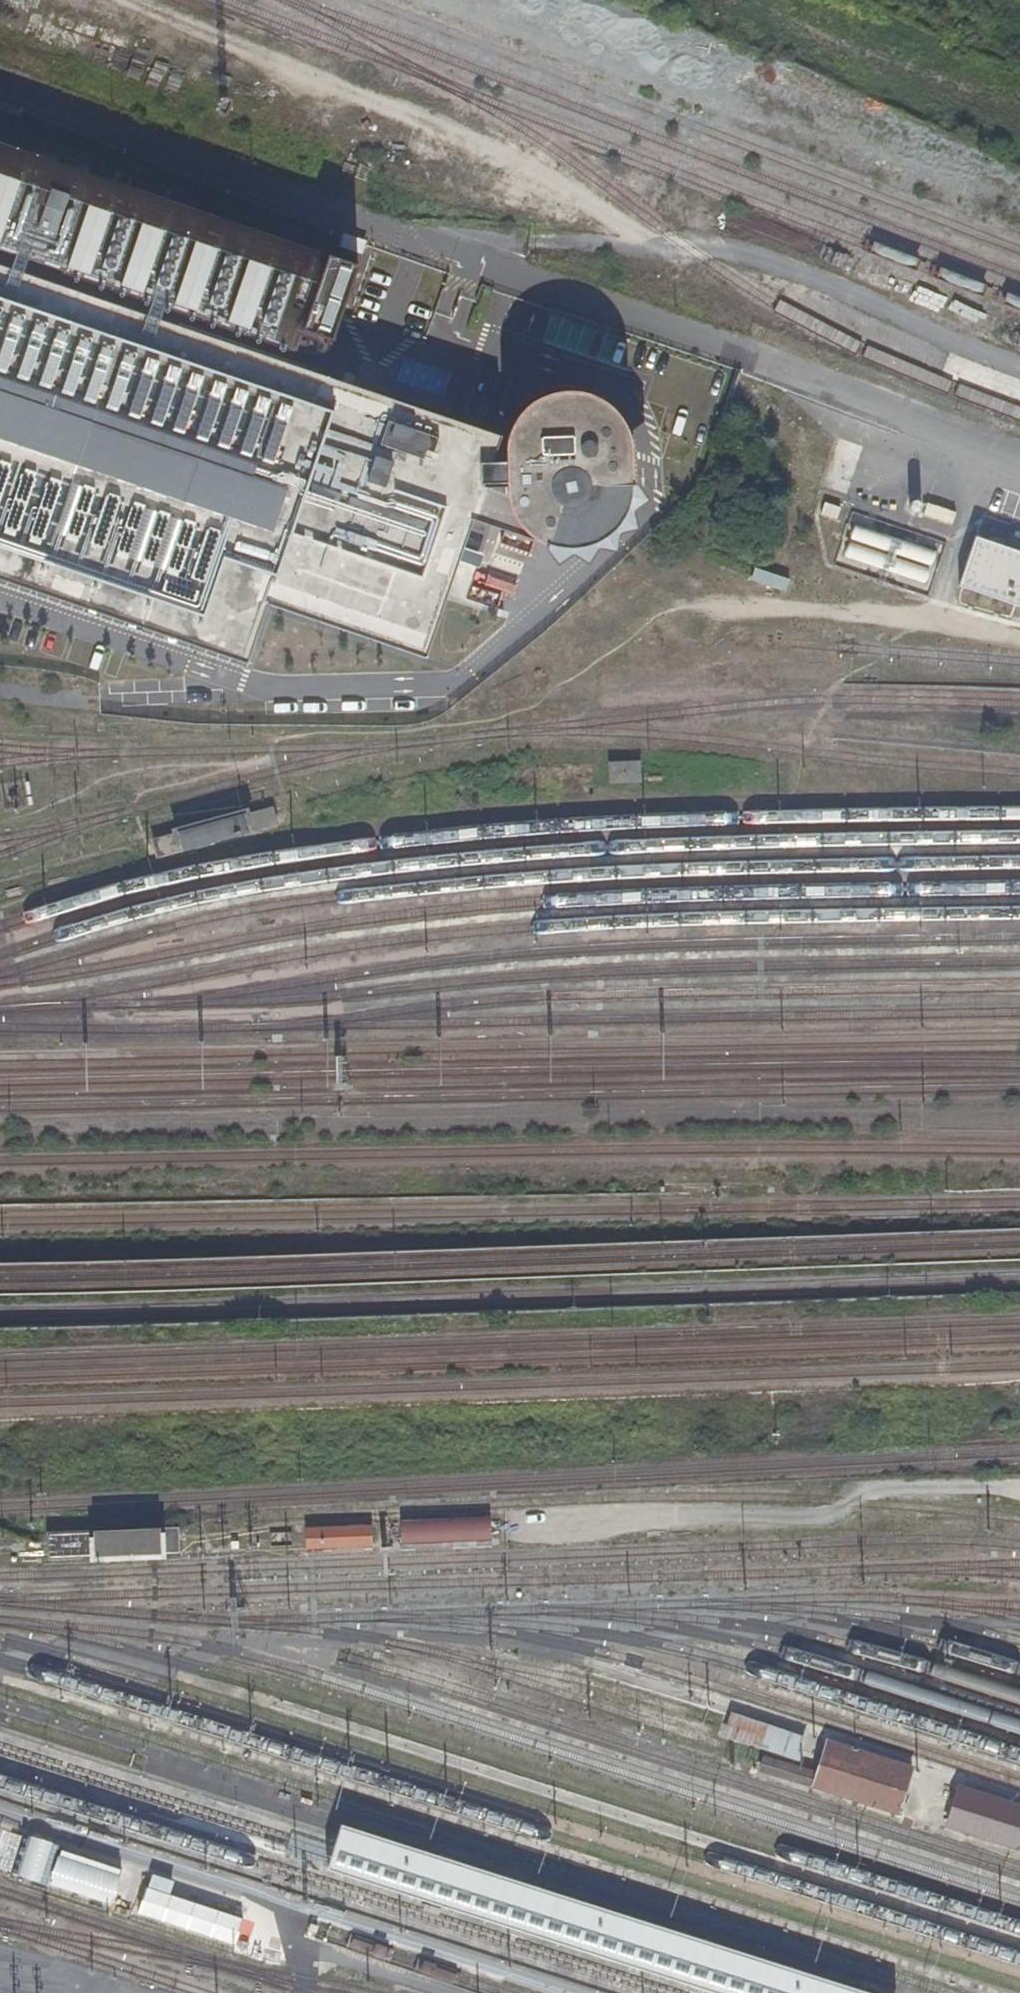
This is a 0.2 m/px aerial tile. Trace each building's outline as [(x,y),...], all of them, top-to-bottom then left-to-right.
[(0,144),(0,250),(324,362),(357,267),(0,144)] [(0,274),(0,580),(251,664),(272,604),(428,658),(440,622),(450,592),(474,519),(485,487),(499,442),(401,409),(118,314),(0,274)] [(524,412),(516,424),(511,438),(511,484),(512,497),(485,487),(474,519),(550,544),(565,547),(580,547),(595,544),(608,536),(620,526),(628,513),(633,499),(634,484),(633,447),(630,432),(624,419),(615,408),(603,398),(590,392),(576,389),(561,390),(547,394),(534,402),(524,412)] [(788,474),(817,485),(826,461),(796,451),(788,474)] [(927,504),(924,516),(952,524),(955,512),(927,504)] [(924,584),(929,565),(932,566),(936,551),(854,527),(844,561),(924,584)] [(979,538),(963,587),(1019,607),(1019,552),(979,538)] [(646,763),(616,764),(616,783),(646,783),(646,763)] [(220,811),(126,837),(132,856),(226,830),(220,811)] [(305,1550),(369,1548),(368,1526),(304,1528),(305,1550)] [(175,1532),(45,1534),(46,1559),(175,1556),(175,1532)] [(469,1533),(371,1534),(373,1551),(469,1549),(469,1533)] [(768,1757),(763,1771),(898,1814),(912,1770),(829,1742),(818,1774),(768,1757)] [(948,1826),(1019,1849),(1019,1807),(960,1787),(948,1826)] [(27,1839),(19,1878),(41,1883),(50,1843),(27,1839)] [(47,1884),(107,1906),(119,1875),(59,1852),(47,1884)] [(233,1946),(242,1919),(145,1888),(136,1914),(233,1946)]
